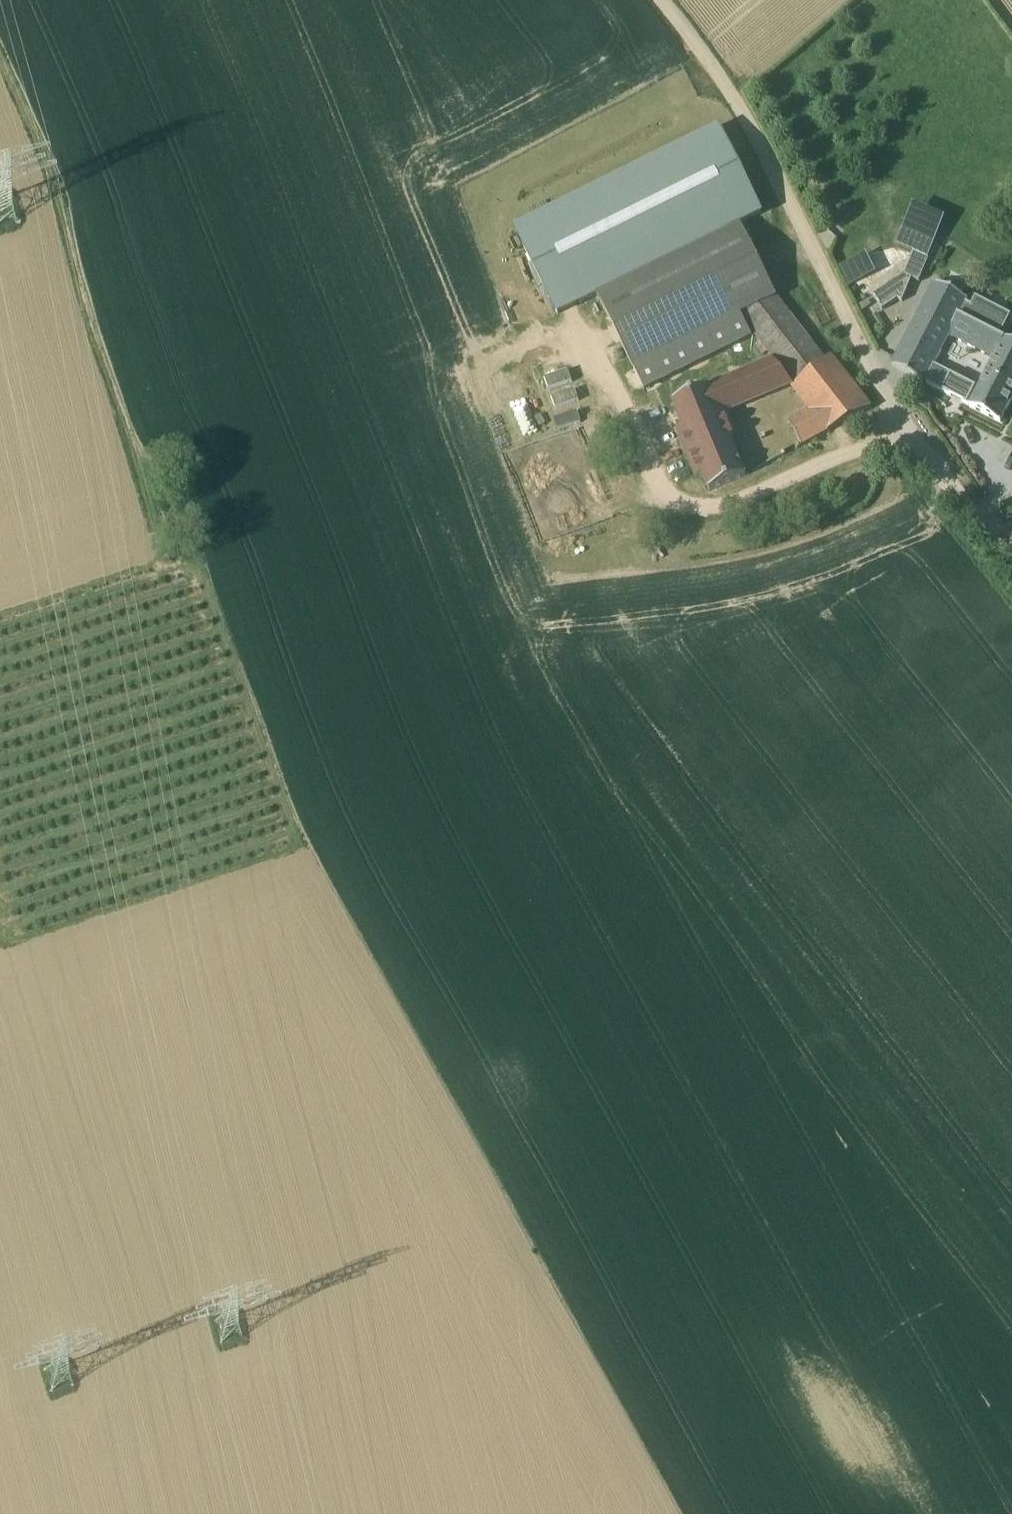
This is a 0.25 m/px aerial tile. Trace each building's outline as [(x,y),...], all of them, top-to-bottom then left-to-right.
[(599,296),(743,225),(764,214),(720,125),(514,228),(558,316),(599,296)] [(755,335),(740,315),(776,297),(743,225),(599,296),(634,368),(645,390),(755,335)] [(928,260),(935,244),(921,238),(915,253),(914,253),(913,254),(914,255),(915,254),(928,260)] [(883,310),(898,300),(903,302),(913,279),(904,275),(904,274),(873,296),(883,310)] [(1005,338),(1005,339),(999,336),(1002,331),(1003,331),(1011,315),(976,297),(971,305),(967,303),(968,300),(936,283),(905,342),(902,346),(892,366),(925,383),(926,383),(927,383),(927,384),(949,395),(951,396),(964,403),(969,405),(970,406),(970,407),(1001,423),(1011,401),(1011,342),(1005,338)] [(755,335),(773,359),(791,387),(826,360),(777,297),(776,297),(740,315),(755,335)] [(807,408),(788,418),(793,428),(802,446),(872,408),(831,355),(826,360),(791,387),(807,408)] [(791,387),(773,359),(709,386),(710,387),(672,404),(683,428),(676,431),(696,478),(702,476),(709,492),(747,475),(732,440),(738,437),(728,414),(791,387)] [(540,375),(547,408),(578,401),(570,368),(540,375)] [(577,409),(549,419),(553,431),(581,422),(577,409)]
